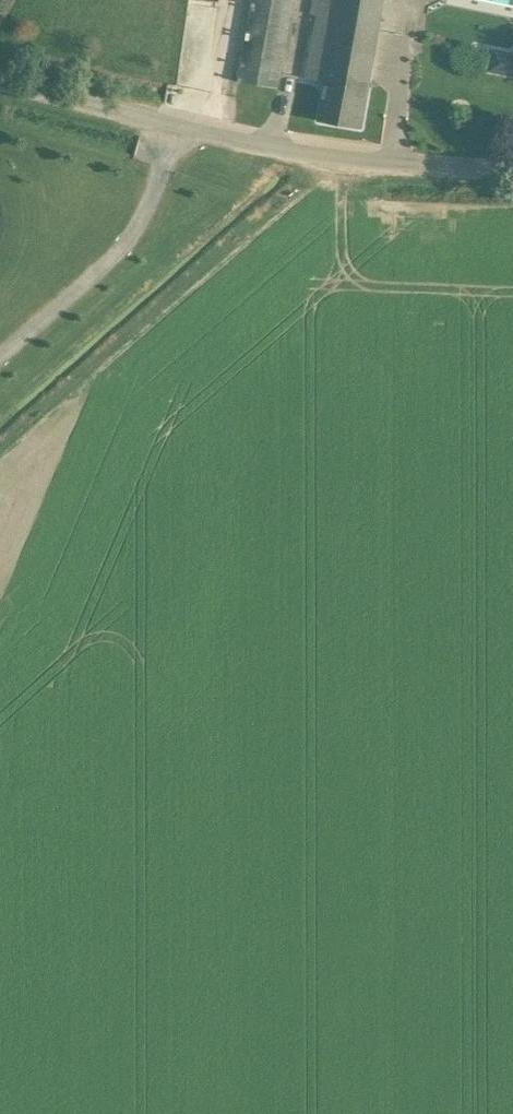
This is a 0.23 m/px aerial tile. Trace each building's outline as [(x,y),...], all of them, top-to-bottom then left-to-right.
[(293,0),(252,0),(243,80),(283,85),(293,0)] [(312,13),(318,14),(306,77),(327,80),(337,23),(341,0),(315,0),(312,13)] [(337,23),(378,30),(379,30),(384,0),(341,0),(337,23)] [(361,127),(378,30),(337,23),(327,80),(320,120),(361,127)] [(512,73),(512,54),(495,50),(491,69),(512,73)]
